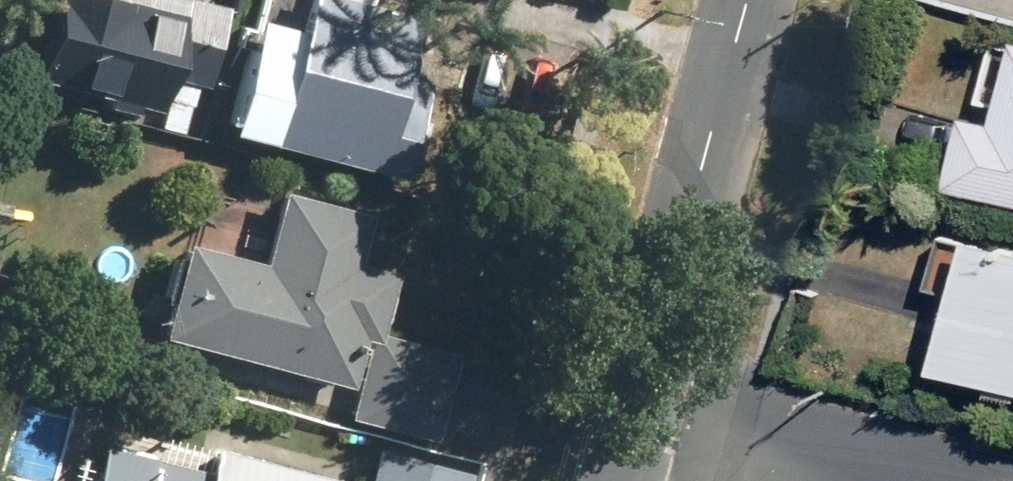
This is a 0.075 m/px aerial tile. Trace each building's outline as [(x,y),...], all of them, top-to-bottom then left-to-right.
[(149,131),(180,139),(192,92),(198,94),(218,17),(229,20),(234,0),(22,0),(0,84),(0,92),(30,100),(39,67),(66,73),(60,95),(95,104),(104,69),(161,84),(149,131)] [(248,28),(221,143),(399,185),(442,1),(436,0),(295,0),(286,37),(248,28)] [(996,124),(964,117),(946,194),(1012,210),(1012,52),(996,124)] [(145,345),(344,393),(338,420),(434,443),(455,356),(373,337),(389,267),(377,264),(386,224),(268,195),(250,269),(168,249),(145,345)] [(1012,396),(1012,250),(964,239),(932,378),(1012,396)] [(85,420),(70,480),(321,480),(85,420)] [(365,455),(360,480),(467,480),(468,476),(365,455)]
